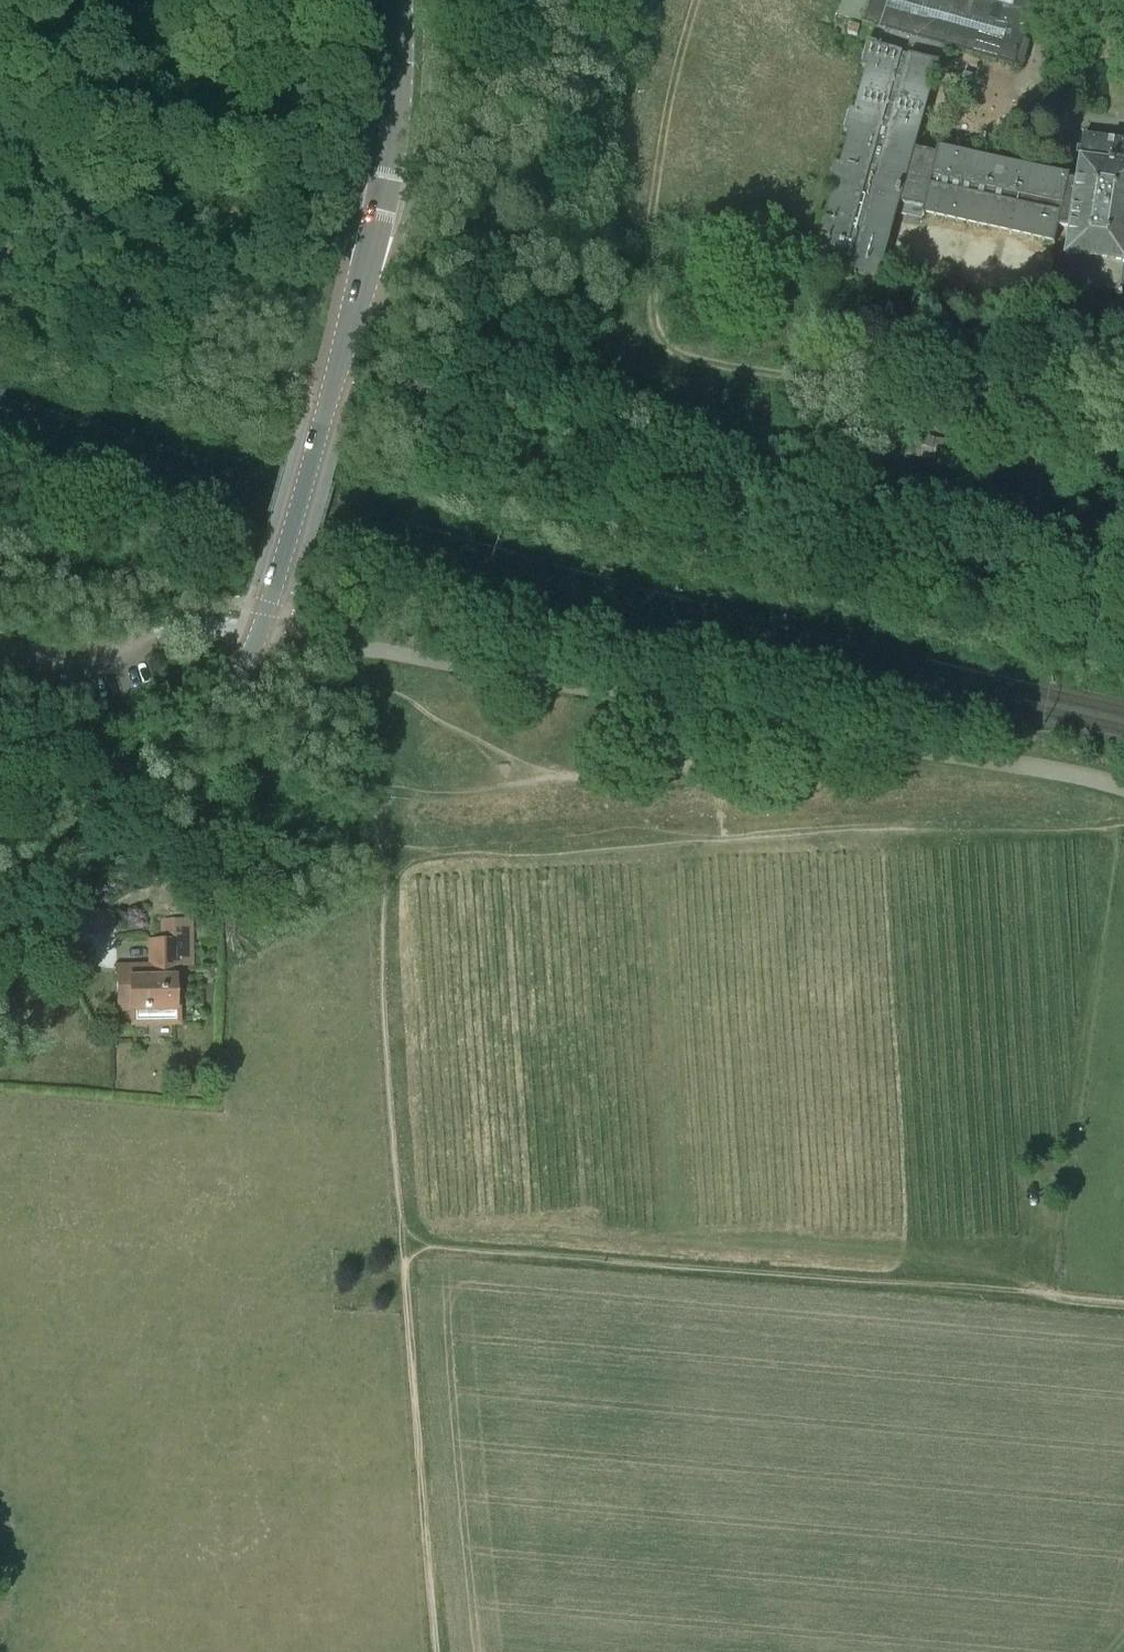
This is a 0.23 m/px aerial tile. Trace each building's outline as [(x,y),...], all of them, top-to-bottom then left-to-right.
[(1059,227),(1069,228),(1065,257),(1067,257),(1063,285),(1122,295),(1123,282),(1123,139),(1086,133),(1083,157),(1081,157),(1077,182),(1070,181),(1071,176),(1069,175),(1069,176),(941,147),(939,146),(937,154),(914,148),(937,64),(940,65),(941,63),(945,46),(1016,66),(1035,0),(872,0),(865,23),(876,26),(871,42),(869,42),(863,66),(869,68),(858,110),(851,108),(844,131),(851,133),(843,163),(836,161),(830,184),(836,186),(828,216),(821,214),(815,237),(821,239),(812,270),(840,278),(841,278),(847,279),(847,280),(875,288),(896,213),(907,215),(923,219),(924,215),(925,215),(926,215),(1054,244),(1055,245),(1059,227)] [(131,1012),(174,1012),(173,963),(193,962),(192,937),(192,919),(160,920),(161,938),(149,938),(149,976),(131,976),(131,973),(116,973),(116,1008),(131,1008),(131,1012)]
